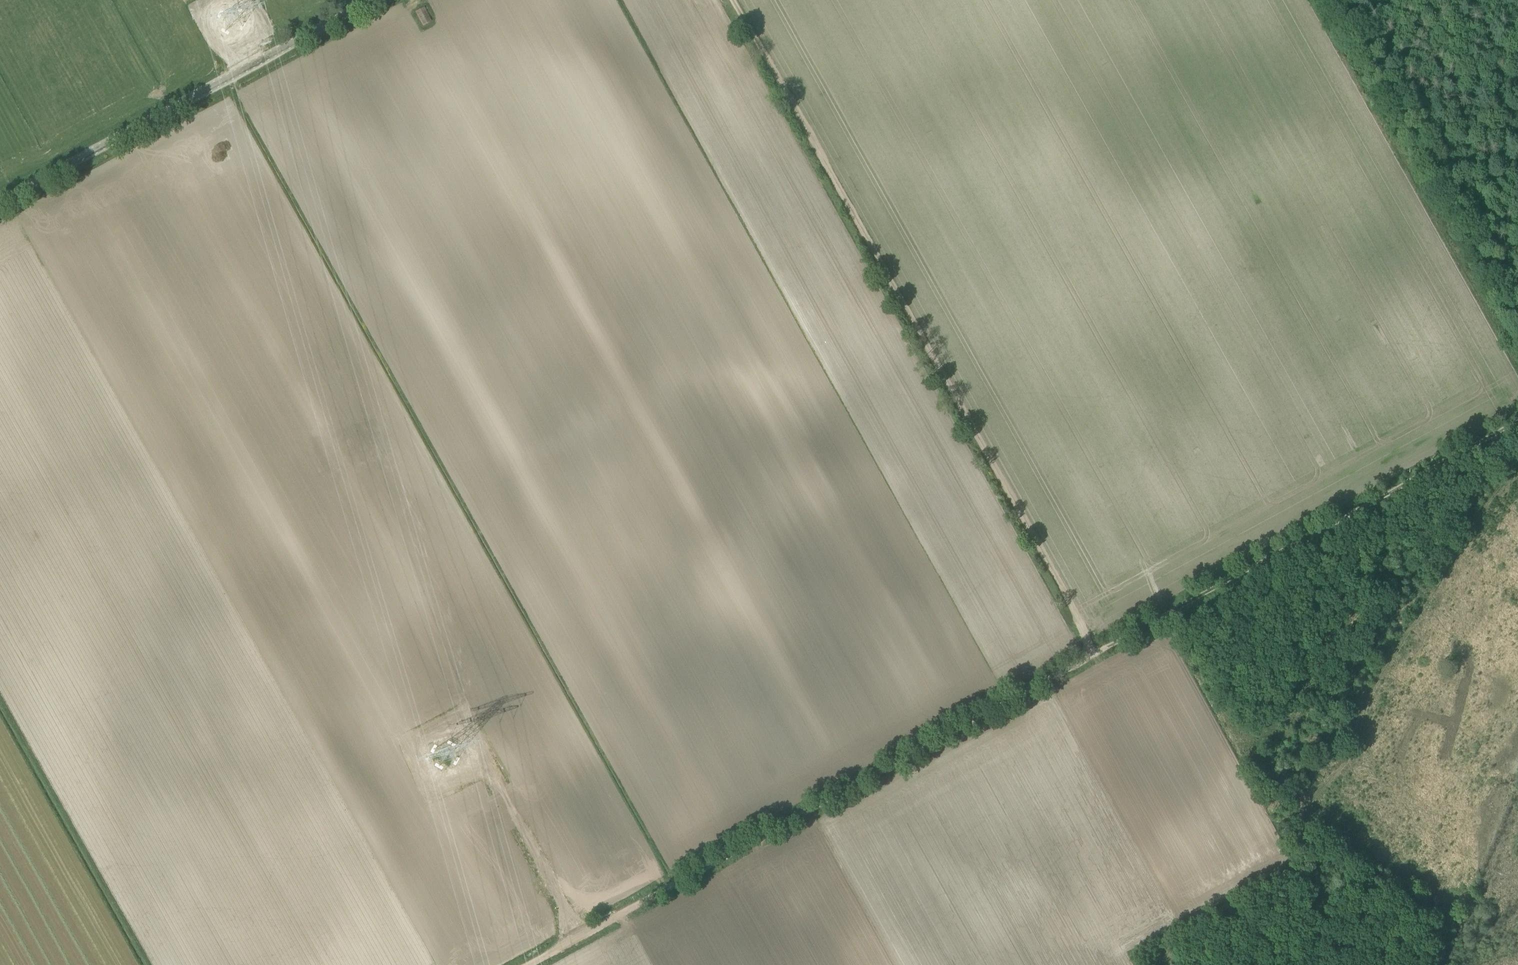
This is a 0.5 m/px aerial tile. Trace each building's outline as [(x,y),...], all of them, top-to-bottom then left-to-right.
[(432,21),(429,16),(424,7),(416,12),(424,26),(432,21)]
